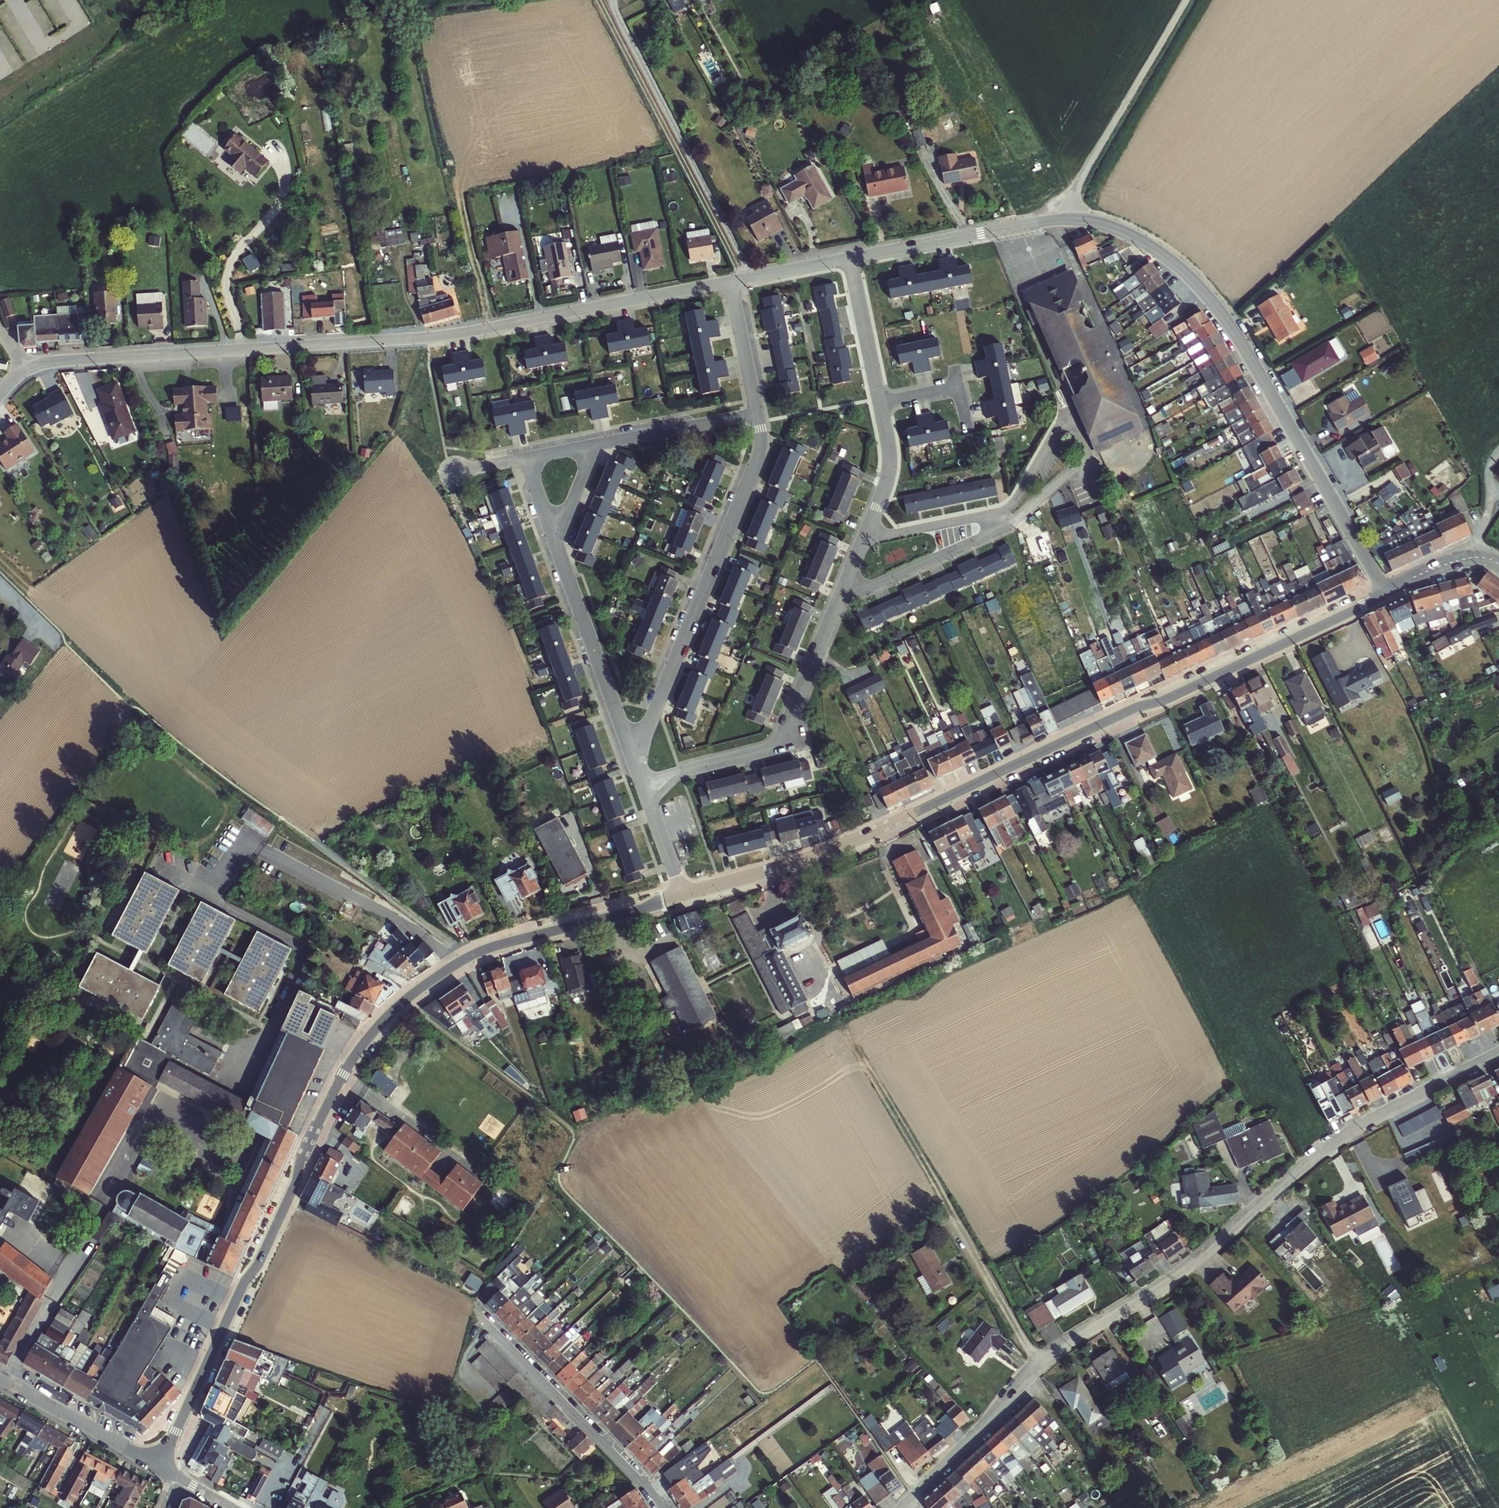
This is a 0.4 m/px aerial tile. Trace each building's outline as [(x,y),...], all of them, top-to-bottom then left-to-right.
[(236,135),(223,151),(229,156),(224,163),(240,176),(246,170),(256,178),(269,162),(236,135)] [(945,186),(979,179),(975,158),(958,162),(956,155),(938,158),(945,186)] [(796,181),(779,190),(789,206),(804,197),(814,211),(833,200),(814,165),(794,177),(796,181)] [(868,199),(908,191),(904,166),(873,172),(871,165),(862,167),(868,199)] [(783,230),(766,200),(750,209),(753,215),(746,220),(758,243),(783,230)] [(405,228),(372,233),(374,248),(407,243),(405,228)] [(643,271),(664,267),(657,229),(631,234),(634,254),(639,253),(643,271)] [(690,263),(714,259),(709,229),(686,234),(688,240),(686,241),(690,263)] [(503,257),(508,284),(529,280),(519,231),(485,238),(487,251),(483,252),(485,261),(503,257)] [(622,263),(616,234),(599,238),(601,246),(587,248),(593,275),(600,274),(600,272),(614,269),(613,265),(622,263)] [(1090,234),(1071,243),(1082,268),(1088,265),(1087,264),(1100,258),(1101,259),(1118,251),(1115,244),(1098,252),(1090,234)] [(565,243),(543,247),(550,282),(573,277),(565,243)] [(953,288),(972,285),(969,266),(957,268),(954,257),(946,258),(953,288)] [(953,288),(946,258),(938,260),(940,271),(929,273),(934,292),(953,288)] [(452,299),(448,300),(446,294),(436,296),(432,278),(426,279),(423,265),(416,265),(414,259),(405,260),(408,294),(417,295),(419,309),(424,326),(457,316),(452,299)] [(1130,295),(1158,273),(1151,263),(1122,284),(1130,295)] [(913,296),(934,292),(929,273),(917,276),(914,264),(905,266),(913,296)] [(913,296),(905,266),(897,268),(899,279),(887,282),(891,300),(913,296)] [(1072,270),(1023,292),(1059,373),(1068,369),(1070,363),(1073,362),(1081,364),(1083,369),(1079,371),(1082,376),(1085,375),(1088,381),(1085,389),(1081,391),(1079,396),(1071,399),(1096,455),(1112,448),(1113,446),(1126,440),(1134,443),(1139,441),(1143,430),(1098,329),(1095,329),(1083,303),(1086,302),(1072,270)] [(1158,273),(1130,295),(1138,305),(1166,284),(1158,273)] [(199,282),(182,283),(185,328),(207,327),(205,299),(201,299),(199,282)] [(820,312),(836,308),(833,297),(838,296),(835,284),(814,288),(818,312),(820,312)] [(1145,315),(1173,294),(1166,284),(1138,305),(1145,315)] [(335,326),(346,325),(344,294),(317,296),(314,294),(314,291),(303,291),(302,300),(303,320),(311,319),(311,320),(334,318),(335,326)] [(116,293),(93,294),(98,330),(111,329),(111,325),(116,325),(116,317),(118,317),(116,293)] [(161,293),(136,294),(138,328),(149,328),(149,331),(164,330),(161,293)] [(286,331),(284,293),(260,294),(263,332),(286,331)] [(1173,294),(1145,315),(1139,318),(1155,340),(1170,332),(1161,319),(1181,305),(1173,294)] [(1278,295),(1257,308),(1278,343),(1299,331),(1278,295)] [(12,296),(6,298),(10,315),(16,313),(12,296)] [(763,323),(784,319),(779,296),(763,299),(765,311),(761,311),(763,323)] [(56,307),(56,315),(57,342),(86,340),(86,313),(78,313),(77,306),(56,307)] [(830,365),(851,361),(848,348),(844,348),(836,308),(820,312),(826,340),(824,341),(830,365)] [(689,335),(719,328),(717,320),(706,323),(703,310),(685,314),(689,335)] [(1179,341),(1208,323),(1202,312),(1173,329),(1179,341)] [(33,316),(33,325),(37,344),(57,342),(56,315),(33,316)] [(624,321),(630,351),(650,347),(647,328),(635,330),(633,319),(624,321)] [(784,319),(763,323),(765,333),(769,332),(772,343),(788,340),(784,319)] [(630,351),(624,321),(615,322),(617,334),(605,336),(609,355),(630,351)] [(1183,354),(1217,334),(1210,323),(1208,323),(1179,341),(1178,342),(1180,345),(1178,347),(1183,354)] [(37,348),(37,344),(33,325),(17,327),(19,346),(23,349),(37,348)] [(693,355),(712,352),(710,340),(721,337),(719,328),(689,335),(693,355)] [(1194,362),(1223,345),(1217,334),(1183,354),(1189,365),(1194,362)] [(542,336),(548,366),(568,363),(565,344),(553,346),(551,335),(542,336)] [(548,366),(542,336),(533,338),(535,350),(523,352),(527,370),(548,366)] [(916,344),(922,373),(931,371),(929,360),(941,357),(937,339),(916,344)] [(788,340),(772,343),(778,373),(794,369),(788,340)] [(1328,341),(1290,364),(1302,384),(1341,362),(1340,360),(1345,357),(1339,348),(1334,351),(1328,341)] [(922,373),(916,344),(895,348),(899,367),(911,364),(914,375),(922,373)] [(1006,364),(1002,344),(983,348),(986,360),(974,362),(976,371),(1006,364)] [(1200,373),(1230,356),(1223,345),(1194,362),(1200,373)] [(1373,345),(1360,351),(1367,364),(1380,358),(1373,345)] [(460,352),(466,382),(486,378),(483,360),(471,362),(468,350),(460,352)] [(466,382),(460,352),(451,354),(453,365),(441,368),(444,386),(466,382)] [(697,375),(727,369),(726,361),(714,363),(712,352),(693,355),(697,375)] [(1230,356),(1200,373),(1201,375),(1196,377),(1200,386),(1236,367),(1230,356)] [(851,361),(830,365),(834,386),(851,382),(849,370),(853,369),(851,361)] [(992,389),(1011,385),(1006,364),(976,371),(978,380),(989,377),(992,389)] [(1236,367),(1200,386),(1196,389),(1202,400),(1204,398),(1242,377),(1236,367)] [(386,397),(395,396),(393,371),(375,372),(375,369),(363,370),(365,395),(386,393),(386,397)] [(727,369),(697,375),(701,396),(720,392),(718,380),(729,378),(727,369)] [(794,369),(778,373),(780,385),(776,385),(779,397),(800,392),(795,369),(794,369)] [(262,402),(292,401),(291,376),(261,377),(262,402)] [(327,385),(327,376),(311,377),(312,406),(343,404),(342,384),(327,385)] [(1242,377),(1204,398),(1210,409),(1219,406),(1248,388),(1242,377)] [(112,442),(136,432),(117,382),(96,390),(101,404),(98,405),(112,442)] [(1015,405),(1011,385),(992,389),(994,400),(983,403),(985,411),(1015,405)] [(594,390),(600,420),(609,419),(607,407),(619,405),(616,386),(594,390)] [(217,404),(216,387),(173,390),(174,406),(181,406),(182,415),(175,416),(176,433),(213,429),(212,415),(208,414),(208,405),(217,404)] [(74,414),(60,388),(47,395),(48,398),(33,407),(37,414),(34,416),(41,429),(49,425),(51,427),(74,414)] [(1248,388),(1219,406),(1225,416),(1255,399),(1248,388)] [(600,420),(594,390),(574,394),(577,413),(589,411),(591,422),(600,420)] [(1355,392),(1327,406),(1331,413),(1328,416),(1338,433),(1360,421),(1363,426),(1373,419),(1362,399),(1355,392)] [(1255,399),(1225,416),(1226,419),(1222,421),(1227,429),(1231,427),(1261,409),(1255,399)] [(513,406),(518,436),(527,434),(525,423),(537,421),(534,402),(513,406)] [(1000,430),(1019,426),(1015,405),(985,411),(986,420),(998,417),(1000,430)] [(518,436),(513,406),(492,410),(496,428),(508,426),(510,438),(518,436)] [(1261,409),(1231,427),(1237,438),(1268,421),(1261,409)] [(924,414),(930,444),(950,440),(947,421),(935,423),(932,412),(924,414)] [(930,444),(924,414),(915,416),(917,427),(905,430),(909,448),(930,444)] [(1242,448),(1271,433),(1273,431),(1268,421),(1237,438),(1242,448)] [(6,471),(35,453),(17,425),(5,433),(9,439),(0,445),(0,462),(6,471)] [(1359,440),(1344,449),(1352,462),(1357,459),(1364,471),(1397,452),(1396,450),(1383,427),(1371,433),(1369,431),(1358,437),(1359,440)] [(1271,433),(1242,448),(1249,461),(1277,446),(1271,433)] [(179,441),(170,441),(171,473),(180,472),(179,441)] [(775,468),(793,475),(796,476),(807,449),(789,441),(785,449),(783,449),(775,468)] [(1277,446),(1249,461),(1255,472),(1284,459),(1277,446)] [(695,478),(718,488),(726,468),(720,466),(723,459),(708,452),(704,461),(708,462),(704,472),(698,469),(695,478)] [(601,481),(619,488),(626,469),(632,471),(636,462),(619,455),(615,463),(609,461),(601,481)] [(1244,496),(1261,487),(1261,485),(1290,470),(1284,459),(1255,472),(1237,482),(1244,496)] [(1413,461),(1408,464),(1414,473),(1419,470),(1413,461)] [(1402,479),(1412,475),(1407,462),(1397,465),(1402,479)] [(835,491),(853,499),(861,479),(858,478),(861,471),(843,463),(840,471),(843,473),(835,491)] [(767,495),(785,502),(789,503),(792,496),(786,492),(793,475),(775,468),(768,486),(770,487),(767,495)] [(1261,487),(1244,496),(1238,500),(1245,512),(1265,501),(1266,502),(1302,483),(1295,471),(1261,487)] [(687,503),(702,510),(706,502),(711,504),(718,488),(695,478),(691,487),(688,485),(685,493),(690,495),(687,503)] [(997,496),(994,479),(971,484),(975,501),(997,496)] [(591,505),(609,512),(619,488),(601,481),(591,505)] [(491,516),(515,508),(507,489),(502,491),(499,483),(482,490),(491,516)] [(1404,497),(1393,483),(1381,493),(1392,506),(1404,497)] [(952,506),(975,501),(971,484),(949,488),(952,506)] [(929,510),(952,506),(949,488),(925,493),(929,510)] [(1437,525),(1445,548),(1471,536),(1461,515),(1469,511),(1457,489),(1447,498),(1450,502),(1453,500),(1459,514),(1448,519),(1444,511),(1443,511),(1439,514),(1442,522),(1437,525)] [(1295,494),(1301,515),(1316,510),(1309,490),(1295,494)] [(853,499),(835,491),(828,509),(825,507),(821,516),(840,523),(843,516),(845,517),(853,499)] [(906,515),(929,510),(925,493),(903,498),(906,515)] [(753,521),(772,527),(779,509),(782,510),(785,502),(767,495),(764,501),(762,501),(753,521)] [(702,510),(687,503),(684,510),(681,509),(674,527),(677,528),(697,537),(705,518),(700,516),(702,510)] [(1104,504),(1094,509),(1101,525),(1111,520),(1104,504)] [(580,532),(598,540),(609,512),(591,505),(580,532)] [(1077,507),(1055,514),(1061,530),(1082,523),(1077,507)] [(515,508),(491,516),(471,522),(475,533),(486,530),(491,542),(499,539),(497,533),(503,531),(521,526),(515,508)] [(1415,515),(1433,553),(1445,548),(1437,525),(1430,513),(1423,516),(1421,512),(1415,515)] [(1433,553),(1415,515),(1410,517),(1410,519),(1405,522),(1409,530),(1421,558),(1433,553)] [(772,527),(753,521),(746,537),(749,539),(746,546),(763,554),(770,542),(775,528),(772,527)] [(1110,524),(1101,528),(1107,542),(1116,538),(1110,524)] [(1392,529),(1408,565),(1421,558),(1409,530),(1403,531),(1396,525),(1392,529)] [(521,526),(503,531),(509,549),(527,543),(521,526)] [(1408,565),(1392,529),(1389,526),(1386,526),(1380,529),(1377,534),(1387,548),(1389,552),(1376,559),(1386,575),(1408,565)] [(697,537),(677,528),(666,553),(682,559),(685,552),(690,554),(697,537)] [(598,540),(580,532),(573,549),(578,552),(575,560),(592,568),(596,558),(591,555),(598,540)] [(813,561),(831,569),(839,549),(836,548),(839,541),(821,533),(818,541),(820,543),(813,561)] [(1332,545),(1355,591),(1365,587),(1366,582),(1342,540),(1332,545)] [(527,543),(509,549),(515,566),(533,561),(527,543)] [(998,552),(989,557),(996,573),(1017,564),(1008,544),(997,548),(998,552)] [(1355,591),(1332,545),(1324,549),(1328,561),(1345,596),(1355,591)] [(977,558),(966,563),(977,582),(996,573),(989,557),(979,562),(977,558)] [(727,587),(744,593),(752,575),(755,576),(758,568),(741,560),(738,568),(735,567),(727,587)] [(533,561),(515,566),(522,583),(540,579),(533,561)] [(831,569),(813,561),(805,579),(803,577),(799,586),(817,593),(820,586),(823,587),(831,569)] [(1322,571),(1336,600),(1345,596),(1328,561),(1324,564),(1326,569),(1322,571)] [(502,563),(504,575),(512,574),(510,562),(502,563)] [(955,592),(977,582),(966,563),(957,567),(958,571),(941,578),(948,593),(954,591),(955,592)] [(1285,587),(1299,618),(1311,612),(1295,575),(1289,563),(1282,566),(1289,582),(1285,587)] [(1295,575),(1311,612),(1325,606),(1312,576),(1306,566),(1304,570),(1295,575)] [(648,591),(673,598),(679,582),(674,580),(676,573),(661,567),(658,574),(655,573),(648,591)] [(1261,598),(1276,629),(1287,624),(1270,587),(1267,580),(1271,581),(1274,575),(1274,573),(1269,571),(1265,578),(1259,581),(1266,595),(1261,598)] [(1336,600),(1322,571),(1312,576),(1325,606),(1336,600)] [(1488,572),(1477,585),(1477,588),(1480,591),(1496,603),(1498,606),(1498,581),(1488,572)] [(1467,577),(1436,586),(1450,623),(1453,630),(1458,628),(1451,607),(1452,608),(1459,606),(1461,611),(1471,609),(1475,619),(1481,617),(1478,609),(1496,603),(1480,591),(1473,595),(1467,577)] [(921,582),(911,587),(921,607),(941,598),(941,596),(948,593),(941,578),(924,586),(921,582)] [(540,579),(522,583),(515,586),(522,604),(525,603),(528,611),(544,606),(541,599),(546,596),(540,579)] [(1270,587),(1287,624),(1299,618),(1285,587),(1281,581),(1270,587)] [(1243,593),(1265,634),(1276,629),(1261,598),(1258,593),(1254,595),(1248,585),(1242,589),(1243,593)] [(1450,627),(1450,623),(1436,586),(1409,594),(1416,613),(1414,613),(1415,617),(1412,618),(1419,632),(1426,629),(1421,621),(1433,617),(1440,632),(1450,627)] [(744,593),(727,587),(719,605),(722,606),(719,614),(736,620),(740,612),(737,611),(744,593)] [(900,616),(921,607),(911,587),(901,592),(903,595),(887,602),(892,618),(898,616),(900,616)] [(673,598),(648,591),(643,602),(636,599),(631,611),(644,617),(643,621),(660,629),(673,598)] [(1237,605),(1253,639),(1265,634),(1243,593),(1241,595),(1243,603),(1237,605)] [(1224,614),(1240,645),(1253,639),(1237,605),(1231,594),(1226,596),(1225,597),(1231,611),(1224,614)] [(1385,607),(1398,635),(1414,627),(1411,618),(1412,618),(1410,612),(1412,611),(1407,598),(1385,607)] [(786,627),(804,635),(812,615),(809,614),(812,607),(794,600),(791,607),(794,609),(786,627)] [(886,621),(892,618),(887,602),(869,611),(866,607),(856,611),(864,631),(886,622),(886,621)] [(1198,622),(1217,657),(1227,652),(1213,619),(1205,603),(1199,606),(1203,616),(1198,619),(1198,622)] [(1373,613),(1388,650),(1391,654),(1404,648),(1398,635),(1385,607),(1373,613)] [(1475,636),(1498,625),(1498,621),(1494,611),(1469,623),(1475,636)] [(1388,650),(1373,613),(1361,619),(1377,650),(1380,648),(1382,653),(1388,650)] [(736,620),(719,614),(716,621),(713,620),(705,639),(722,647),(730,627),(733,628),(736,620)] [(1213,619),(1227,652),(1240,645),(1224,614),(1213,619)] [(545,649),(563,643),(556,625),(552,627),(549,619),(533,625),(536,633),(539,632),(545,649)] [(951,639),(960,634),(953,620),(944,625),(951,639)] [(660,629),(643,621),(637,635),(654,642),(660,629)] [(1188,630),(1203,663),(1217,657),(1198,622),(1187,628),(1188,630)] [(1171,625),(1192,668),(1203,663),(1188,630),(1182,633),(1175,623),(1171,625)] [(1436,650),(1473,636),(1469,624),(1432,639),(1436,650)] [(1165,641),(1179,675),(1192,668),(1171,625),(1164,628),(1168,639),(1165,641)] [(804,635),(786,627),(779,645),(776,644),(772,652),(791,660),(794,652),(796,653),(804,635)] [(1179,675),(1165,641),(1163,642),(1155,628),(1144,633),(1161,675),(1164,681),(1179,675)] [(1097,665),(1113,699),(1124,694),(1115,675),(1098,631),(1085,636),(1097,665)] [(1126,669),(1136,688),(1149,681),(1130,640),(1124,643),(1118,632),(1112,636),(1126,669)] [(1161,675),(1144,633),(1130,640),(1149,681),(1161,675)] [(654,642),(637,635),(632,645),(629,644),(626,652),(642,659),(645,651),(650,653),(654,642)] [(0,667),(0,674),(12,682),(23,665),(22,664),(23,662),(30,667),(40,651),(23,639),(11,657),(8,655),(0,667)] [(722,647),(705,639),(698,657),(701,658),(698,665),(715,672),(718,664),(715,663),(722,647)] [(563,643),(545,649),(551,666),(569,659),(563,643)] [(1113,699),(1097,665),(1095,665),(1088,651),(1079,656),(1092,688),(1100,705),(1113,699)] [(1312,659),(1337,710),(1361,699),(1358,693),(1374,685),(1372,682),(1381,678),(1372,660),(1362,665),(1364,668),(1343,678),(1329,651),(1312,659)] [(569,659),(551,666),(558,685),(576,679),(569,659)] [(546,662),(538,664),(540,676),(548,675),(546,662)] [(715,672),(698,665),(695,673),(692,672),(684,690),(701,699),(709,680),(711,681),(715,672)] [(759,694),(776,702),(785,682),(782,681),(785,674),(767,666),(763,674),(766,675),(759,694)] [(1115,675),(1124,694),(1136,688),(1126,669),(1115,675)] [(846,689),(853,704),(888,687),(880,672),(846,689)] [(1301,719),(1304,723),(1325,713),(1322,708),(1324,707),(1305,672),(1285,683),(1294,699),(1290,702),(1300,720),(1301,719)] [(1024,687),(1046,734),(1047,736),(1059,730),(1057,725),(1049,709),(1037,684),(1035,686),(1028,673),(1019,678),(1024,687)] [(1261,676),(1243,685),(1259,715),(1274,708),(1271,701),(1273,700),(1261,676)] [(576,679),(558,685),(564,702),(561,703),(564,712),(580,706),(577,699),(583,697),(576,679)] [(1272,740),(1259,715),(1243,685),(1223,696),(1230,711),(1238,707),(1254,737),(1261,734),(1269,747),(1274,745),(1292,777),(1300,772),(1281,736),(1272,740)] [(1046,734),(1024,687),(1013,693),(1034,739),(1046,734)] [(1049,709),(1057,725),(1100,705),(1092,688),(1049,709)] [(701,699),(684,690),(676,709),(679,710),(676,718),(694,725),(697,716),(694,715),(701,699)] [(776,702),(759,694),(751,711),(748,710),(745,719),(763,726),(766,719),(769,720),(776,702)] [(1182,726),(1192,747),(1225,732),(1211,702),(1199,708),(1203,716),(1182,726)] [(956,717),(977,761),(999,751),(988,728),(973,735),(963,714),(956,717)] [(988,728),(999,751),(1011,745),(996,714),(984,720),(988,728)] [(948,732),(965,767),(977,761),(956,717),(955,715),(949,718),(954,728),(948,732)] [(1295,718),(1289,720),(1295,734),(1300,732),(1295,718)] [(578,756),(600,746),(593,725),(587,727),(585,720),(569,726),(572,734),(575,733),(582,751),(577,753),(578,756)] [(939,741),(953,773),(965,767),(948,732),(942,720),(937,722),(941,731),(936,734),(939,741)] [(909,758),(922,794),(933,788),(918,755),(925,752),(923,749),(914,728),(906,731),(917,754),(909,758)] [(1146,734),(1124,744),(1135,768),(1146,763),(1154,781),(1162,777),(1173,799),(1193,789),(1176,754),(1157,763),(1155,759),(1157,758),(1146,734)] [(953,773),(939,741),(923,749),(925,752),(929,760),(927,761),(936,781),(953,773)] [(922,794),(909,758),(898,745),(893,748),(895,753),(890,755),(911,799),(922,794)] [(588,780),(605,775),(602,768),(607,766),(600,746),(578,756),(588,780)] [(1089,757),(1110,803),(1114,809),(1122,805),(1114,790),(1120,787),(1112,769),(1116,767),(1116,766),(1109,751),(1102,754),(1100,751),(1089,757)] [(878,761),(900,805),(911,799),(890,755),(878,761)] [(1077,762),(1093,795),(1098,793),(1104,805),(1110,803),(1089,757),(1077,762)] [(780,765),(784,784),(786,790),(805,785),(804,782),(813,780),(808,761),(800,763),(800,760),(780,765)] [(900,805),(878,761),(866,766),(870,776),(867,778),(874,796),(872,797),(879,811),(886,808),(888,810),(900,805)] [(1066,767),(1076,787),(1080,784),(1087,798),(1093,795),(1077,762),(1066,767)] [(784,784),(780,765),(760,770),(760,773),(752,775),(757,794),(766,791),(766,789),(784,784)] [(1053,773),(1068,803),(1070,807),(1075,804),(1076,804),(1074,799),(1080,796),(1076,787),(1066,767),(1053,773)] [(1041,781),(1056,810),(1058,812),(1064,809),(1063,806),(1068,803),(1053,773),(1041,779),(1041,781)] [(757,794),(752,775),(745,777),(744,774),(724,779),(728,798),(748,793),(749,796),(757,794)] [(605,775),(588,780),(591,788),(590,789),(593,798),(598,797),(601,806),(619,799),(612,778),(607,780),(605,775)] [(728,798),(724,779),(705,784),(706,787),(697,789),(702,808),(711,806),(711,802),(728,798)] [(1026,788),(1040,815),(1056,810),(1041,781),(1026,788)] [(1268,800),(1265,785),(1253,788),(1256,803),(1268,800)] [(1403,798),(1397,785),(1382,792),(1389,805),(1403,798)] [(1040,815),(1026,788),(1025,787),(1014,793),(1028,821),(1028,825),(1035,837),(1048,831),(1040,815)] [(991,804),(1001,825),(1016,818),(1015,815),(1021,812),(1014,797),(1007,800),(1005,796),(991,804)] [(607,830),(623,825),(620,818),(626,816),(619,799),(601,806),(607,822),(604,823),(607,830)] [(1001,825),(991,804),(978,810),(998,847),(1002,844),(995,828),(1001,825)] [(793,815),(799,840),(819,835),(818,830),(825,828),(821,811),(812,814),(812,810),(793,815)] [(249,811),(241,821),(263,836),(271,826),(249,811)] [(1157,822),(1165,836),(1178,829),(1170,814),(1157,822)] [(799,840),(793,815),(775,820),(776,823),(769,825),(772,842),(779,840),(781,845),(799,840)] [(950,822),(969,858),(970,861),(963,865),(965,868),(983,859),(985,854),(982,847),(984,845),(983,843),(983,841),(972,820),(966,823),(962,816),(950,822)] [(557,818),(534,830),(564,887),(586,874),(557,818)] [(82,820),(67,851),(87,860),(102,829),(82,820)] [(969,858),(950,822),(939,828),(957,863),(969,858)] [(620,857),(638,851),(630,830),(625,832),(623,825),(607,830),(610,838),(613,837),(620,857)] [(697,825),(675,832),(677,839),(699,832),(697,825)] [(742,835),(746,854),(766,849),(765,843),(772,842),(769,825),(760,827),(760,830),(742,835)] [(957,863),(939,828),(928,834),(950,876),(961,870),(957,863)] [(1362,846),(1378,839),(1373,830),(1358,837),(1362,846)] [(746,854),(742,835),(725,839),(724,837),(716,839),(721,855),(728,853),(729,858),(746,854)] [(1143,837),(1134,841),(1143,858),(1152,853),(1143,837)] [(882,940),(836,962),(843,978),(852,998),(962,946),(953,926),(959,923),(947,899),(941,902),(930,879),(917,850),(892,862),(906,890),(928,937),(890,955),(882,940)] [(638,851),(620,857),(626,875),(624,876),(627,885),(642,879),(639,872),(645,870),(638,851)] [(506,904),(516,900),(515,898),(519,896),(522,901),(541,891),(536,879),(538,878),(529,862),(522,866),(521,868),(514,872),(508,870),(507,874),(494,881),(506,904)] [(145,873),(112,937),(146,955),(180,892),(145,873)] [(450,929),(459,924),(458,922),(462,920),(465,926),(484,916),(478,904),(480,902),(472,886),(457,896),(451,895),(450,899),(437,905),(450,929)] [(1343,894),(1349,908),(1362,903),(1356,889),(1343,894)] [(740,899),(727,906),(732,917),(746,911),(740,899)] [(1376,900),(1358,910),(1365,925),(1384,916),(1376,900)] [(201,903),(168,966),(203,985),(236,921),(201,903)] [(1008,920),(1017,916),(1012,906),(1003,910),(1008,920)] [(769,931),(770,931),(769,927),(757,933),(747,913),(733,920),(754,961),(753,961),(781,1016),(791,1011),(795,1018),(809,1010),(805,1003),(803,1004),(791,1011),(763,956),(778,948),(769,931)] [(803,1004),(805,1003),(809,1002),(783,951),(813,936),(802,915),(770,931),(769,931),(778,948),(763,956),(791,1011),(803,1004)] [(399,952),(415,970),(426,961),(426,959),(434,951),(424,940),(415,948),(400,930),(395,926),(388,931),(402,948),(399,952)] [(257,932),(224,996),(259,1014),(292,951),(257,932)] [(415,970),(399,952),(387,944),(382,952),(375,948),(367,959),(358,955),(355,961),(360,963),(358,968),(381,980),(386,970),(404,980),(415,970)] [(681,946),(650,962),(667,996),(661,999),(669,1015),(675,1011),(687,1034),(717,1018),(681,946)] [(580,952),(559,957),(569,995),(594,989),(593,987),(607,983),(604,972),(590,975),(587,963),(584,964),(580,952)] [(97,953),(79,988),(142,1022),(161,987),(97,953)] [(510,984),(514,998),(519,1012),(547,1004),(544,988),(547,983),(542,968),(537,964),(520,969),(517,975),(519,981),(510,984)] [(514,998),(510,984),(504,967),(481,974),(489,997),(497,994),(500,1002),(514,998)] [(1473,968),(1464,972),(1472,987),(1480,983),(1473,968)] [(354,995),(375,1005),(385,985),(365,974),(365,975),(360,972),(349,992),(354,995)] [(450,993),(479,1035),(496,1022),(502,1030),(509,1026),(493,999),(486,1004),(485,1003),(479,1008),(462,984),(450,993)] [(1490,1031),(1498,1026),(1498,1018),(1485,988),(1474,994),(1490,1031)] [(172,1057),(210,1077),(222,1053),(189,1035),(198,1018),(173,1004),(151,1045),(140,1039),(123,1071),(118,1068),(56,1178),(89,1197),(134,1119),(152,1087),(155,1089),(159,1084),(175,1092),(244,1128),(265,1139),(271,1142),(226,1241),(219,1237),(218,1237),(214,1247),(206,1265),(234,1278),(245,1251),(299,1137),(288,1131),(325,1051),(340,1019),(329,1014),(321,1011),(309,1036),(304,1034),(315,1008),(309,1005),(312,998),(300,992),(295,1003),(282,1033),(251,1098),(248,1104),(170,1062),(172,1057)] [(479,1035),(450,993),(439,1000),(456,1025),(462,1034),(468,1031),(470,1033),(472,1032),(476,1037),(479,1035)] [(1490,1031),(1474,994),(1462,999),(1463,1003),(1479,1036),(1490,1031)] [(375,1005),(354,995),(348,1006),(338,1001),(334,1008),(346,1015),(343,1021),(357,1029),(360,1022),(363,1023),(366,1016),(368,1017),(375,1005)] [(456,1025),(439,1000),(438,999),(422,1010),(448,1030),(456,1025)] [(1456,1047),(1441,1013),(1435,1003),(1430,1006),(1435,1016),(1430,1018),(1445,1052),(1456,1047)] [(1479,1036),(1463,1003),(1452,1008),(1468,1041),(1479,1036)] [(1445,1052),(1430,1018),(1422,1004),(1412,1009),(1434,1057),(1445,1052)] [(1468,1041),(1452,1008),(1441,1013),(1456,1047),(1468,1041)] [(1434,1057),(1412,1009),(1404,1013),(1409,1025),(1406,1027),(1422,1063),(1434,1057)] [(775,1030),(779,1038),(801,1028),(797,1020),(775,1030)] [(1422,1063),(1406,1027),(1405,1024),(1400,1027),(1396,1021),(1388,1026),(1400,1049),(1397,1051),(1408,1070),(1422,1063)] [(1397,1091),(1379,1058),(1367,1063),(1365,1059),(1372,1056),(1366,1046),(1355,1052),(1368,1074),(1372,1071),(1386,1097),(1397,1091)] [(1379,1058),(1397,1091),(1413,1084),(1399,1058),(1392,1062),(1388,1053),(1379,1058)] [(172,1057),(170,1062),(207,1082),(210,1077),(172,1057)] [(1350,1068),(1359,1085),(1369,1103),(1382,1096),(1372,1076),(1365,1079),(1354,1058),(1347,1062),(1350,1068)] [(1336,1077),(1355,1111),(1367,1104),(1357,1086),(1359,1085),(1350,1068),(1342,1071),(1338,1063),(1331,1066),(1336,1077)] [(377,1070),(370,1081),(393,1095),(400,1084),(377,1070)] [(1355,1111),(1336,1077),(1332,1079),(1328,1072),(1322,1075),(1343,1117),(1355,1111)] [(1343,1117),(1322,1075),(1316,1079),(1318,1083),(1309,1088),(1328,1124),(1343,1117)] [(1466,1111),(1496,1095),(1486,1075),(1456,1091),(1466,1111)] [(152,1087),(134,1119),(140,1123),(158,1091),(155,1089),(152,1087)] [(357,1130),(353,1135),(360,1140),(372,1122),(390,1133),(395,1124),(360,1101),(355,1109),(353,1108),(345,1122),(357,1130)] [(1438,1105),(1399,1124),(1405,1136),(1444,1117),(1438,1105)] [(1214,1111),(1193,1125),(1203,1149),(1226,1140),(1239,1170),(1261,1161),(1262,1164),(1283,1155),(1269,1121),(1266,1118),(1257,1122),(1258,1125),(1246,1130),(1242,1122),(1223,1131),(1214,1111)] [(404,1125),(383,1152),(462,1212),(483,1185),(458,1165),(444,1181),(429,1169),(441,1153),(404,1125)] [(343,1145),(355,1149),(357,1141),(345,1138),(343,1145)] [(271,1142),(265,1139),(240,1193),(238,1192),(235,1193),(233,1199),(234,1202),(236,1202),(223,1230),(193,1217),(183,1211),(180,1217),(191,1223),(177,1247),(127,1218),(129,1215),(125,1213),(121,1210),(119,1209),(117,1206),(116,1205),(112,1213),(109,1211),(92,1239),(101,1245),(116,1223),(119,1218),(133,1226),(147,1235),(162,1243),(165,1245),(175,1250),(186,1255),(195,1259),(203,1242),(214,1247),(218,1237),(219,1237),(226,1241),(271,1142)] [(312,1175),(332,1184),(344,1155),(329,1148),(325,1156),(322,1155),(312,1175)] [(146,1150),(136,1171),(149,1177),(159,1157),(146,1150)] [(1187,1211),(1239,1203),(1236,1184),(1210,1188),(1208,1172),(1181,1177),(1184,1195),(1180,1196),(1182,1210),(1186,1209),(1187,1211)] [(332,1184),(312,1175),(300,1200),(308,1204),(304,1212),(373,1246),(376,1242),(339,1223),(344,1214),(331,1208),(335,1201),(341,1198),(345,1192),(332,1184)] [(1389,1186),(1408,1229),(1439,1216),(1426,1186),(1414,1191),(1409,1177),(1389,1186)] [(2,1224),(10,1229),(11,1229),(13,1228),(13,1226),(14,1225),(13,1224),(5,1220),(8,1213),(28,1224),(39,1204),(14,1190),(12,1195),(6,1192),(3,1191),(1,1192),(0,1194),(1,1196),(9,1201),(2,1213),(0,1212),(0,1228),(2,1224)] [(191,1223),(180,1217),(140,1195),(139,1197),(132,1193),(130,1193),(125,1192),(122,1193),(119,1196),(117,1200),(117,1203),(117,1206),(119,1209),(121,1210),(125,1213),(129,1215),(127,1218),(177,1247),(191,1223)] [(1336,1239),(1375,1219),(1362,1195),(1338,1207),(1334,1201),(1318,1209),(1336,1239)] [(119,1218),(116,1223),(130,1231),(133,1226),(119,1218)] [(1143,1236),(1149,1246),(1160,1261),(1165,1257),(1169,1262),(1186,1250),(1184,1246),(1188,1243),(1171,1218),(1143,1236)] [(1305,1222),(1273,1249),(1286,1265),(1319,1238),(1305,1222)] [(162,1243),(147,1235),(144,1240),(159,1248),(162,1243)] [(1153,1266),(1160,1261),(1149,1246),(1146,1247),(1141,1241),(1120,1254),(1124,1265),(1135,1282),(1155,1270),(1153,1266)] [(6,1367),(13,1354),(14,1354),(44,1302),(41,1300),(53,1280),(6,1243),(0,1251),(0,1270),(29,1292),(0,1344),(0,1363),(6,1367)] [(926,1296),(932,1293),(933,1294),(951,1284),(929,1245),(910,1256),(922,1276),(917,1279),(926,1296)] [(186,1255),(175,1250),(169,1247),(159,1264),(165,1267),(163,1272),(172,1277),(180,1265),(188,1263),(186,1255)] [(494,1315),(528,1282),(515,1268),(522,1261),(518,1257),(490,1284),(494,1289),(485,1297),(489,1301),(484,1305),(494,1315)] [(1223,1273),(1209,1285),(1235,1315),(1269,1284),(1253,1266),(1232,1283),(1223,1273)] [(99,1382),(94,1390),(138,1414),(141,1410),(137,1406),(143,1400),(140,1397),(137,1395),(142,1387),(138,1384),(143,1376),(148,1367),(172,1329),(150,1316),(156,1305),(172,1277),(163,1272),(114,1354),(98,1382),(99,1382)] [(470,1273),(466,1284),(480,1290),(484,1279),(470,1273)] [(528,1282),(494,1315),(503,1324),(536,1292),(531,1287),(540,1278),(536,1274),(528,1282)] [(1025,1311),(1038,1332),(1055,1321),(1055,1320),(1061,1316),(1062,1318),(1094,1298),(1080,1274),(1055,1289),(1059,1295),(1044,1304),(1042,1300),(1025,1311)] [(1498,1297),(1498,1283),(1488,1289),(1494,1300),(1498,1297)] [(1392,1285),(1385,1290),(1391,1298),(1398,1294),(1392,1285)] [(552,1311),(521,1343),(530,1351),(560,1321),(557,1318),(583,1292),(577,1287),(552,1311)] [(536,1292),(503,1324),(512,1333),(543,1303),(545,1301),(536,1292)] [(543,1303),(512,1333),(521,1343),(552,1311),(543,1303)] [(150,1316),(172,1329),(177,1320),(166,1312),(156,1305),(150,1316)] [(35,1344),(56,1356),(76,1368),(88,1349),(88,1348),(86,1347),(80,1344),(76,1352),(70,1348),(77,1336),(75,1335),(76,1333),(80,1336),(91,1316),(82,1310),(77,1319),(75,1317),(61,1309),(54,1319),(50,1325),(44,1335),(42,1334),(35,1344)] [(1159,1375),(1170,1392),(1187,1381),(1185,1376),(1205,1362),(1192,1340),(1182,1344),(1178,1337),(1188,1329),(1175,1309),(1160,1318),(1176,1345),(1156,1358),(1163,1371),(1159,1375)] [(560,1321),(530,1351),(539,1361),(565,1334),(561,1331),(569,1323),(564,1317),(560,1321)] [(983,1322),(961,1351),(978,1364),(991,1348),(997,1353),(1007,1341),(983,1322)] [(565,1334),(539,1361),(547,1368),(574,1344),(581,1337),(571,1327),(565,1334)] [(80,1344),(86,1347),(91,1333),(84,1329),(80,1336),(76,1333),(75,1335),(77,1336),(70,1348),(76,1352),(80,1344)] [(220,1372),(255,1390),(258,1383),(268,1386),(270,1383),(279,1384),(290,1360),(235,1340),(220,1372)] [(498,1392),(506,1385),(513,1391),(515,1390),(550,1423),(556,1419),(566,1430),(568,1429),(574,1435),(571,1438),(553,1422),(548,1427),(580,1459),(594,1445),(554,1404),(552,1406),(486,1340),(477,1350),(481,1355),(471,1365),(498,1392)] [(56,1356),(35,1344),(23,1364),(45,1377),(56,1356)] [(574,1344),(547,1368),(555,1377),(582,1352),(574,1344)] [(88,1349),(76,1368),(88,1375),(98,1382),(114,1354),(105,1349),(105,1350),(97,1345),(93,1351),(93,1350),(92,1351),(88,1349)] [(591,1361),(565,1387),(573,1395),(600,1370),(604,1366),(600,1362),(610,1352),(605,1347),(591,1361)] [(1112,1349),(1091,1363),(1106,1385),(1107,1385),(1112,1391),(1130,1379),(1112,1349)] [(582,1352),(555,1377),(565,1387),(591,1361),(582,1352)] [(609,1379),(582,1405),(591,1414),(617,1388),(614,1384),(640,1358),(635,1353),(609,1379)] [(56,1356),(45,1377),(64,1388),(76,1368),(56,1356)] [(148,1367),(143,1376),(148,1381),(150,1382),(154,1378),(153,1377),(156,1373),(148,1367)] [(1201,1372),(1206,1379),(1214,1374),(1209,1367),(1201,1372)] [(76,1368),(64,1388),(75,1395),(88,1375),(76,1368)] [(600,1370),(573,1395),(582,1405),(609,1379),(600,1370)] [(255,1390),(220,1372),(213,1388),(234,1398),(243,1402),(245,1398),(256,1403),(260,1396),(254,1393),(255,1390)] [(140,1397),(143,1400),(160,1416),(181,1393),(160,1374),(150,1383),(151,1384),(140,1397)] [(88,1375),(75,1395),(87,1402),(94,1390),(99,1382),(98,1382),(88,1375)] [(935,1429),(945,1441),(969,1420),(929,1375),(924,1380),(924,1381),(950,1409),(945,1414),(943,1412),(938,1417),(940,1424),(935,1429)] [(138,1384),(142,1387),(144,1389),(148,1381),(143,1376),(138,1384)] [(626,1397),(600,1422),(609,1432),(642,1399),(658,1383),(651,1376),(628,1398),(626,1397)] [(1079,1377),(1059,1390),(1073,1411),(1076,1409),(1088,1427),(1104,1416),(1079,1377)] [(617,1388),(591,1414),(600,1422),(626,1397),(632,1392),(623,1382),(617,1388)] [(234,1398),(213,1388),(204,1407),(233,1422),(240,1405),(234,1401),(234,1398)] [(94,1390),(87,1402),(130,1426),(135,1418),(138,1414),(94,1390)] [(642,1399),(609,1432),(626,1449),(661,1416),(652,1408),(637,1423),(633,1418),(647,1404),(642,1399)] [(138,1414),(135,1418),(147,1429),(160,1416),(143,1400),(137,1406),(141,1410),(138,1414)] [(1024,1408),(1050,1438),(1056,1443),(1058,1440),(1053,1433),(1058,1427),(1033,1400),(1024,1408)] [(1,1403),(0,1404),(0,1419),(1,1419),(0,1420),(0,1425),(5,1428),(0,1438),(9,1443),(18,1432),(26,1417),(1,1403)] [(668,1418),(681,1411),(677,1404),(664,1412),(668,1418)] [(203,1436),(230,1450),(252,1461),(257,1456),(257,1451),(252,1448),(253,1444),(259,1446),(258,1448),(280,1460),(285,1450),(233,1422),(204,1407),(201,1413),(203,1419),(208,1423),(209,1424),(203,1436)] [(1050,1438),(1024,1408),(1015,1417),(1044,1451),(1048,1455),(1053,1451),(1046,1443),(1050,1438)] [(932,1457),(924,1447),(905,1423),(889,1435),(882,1427),(879,1426),(872,1414),(863,1420),(886,1454),(896,1447),(902,1456),(900,1459),(905,1464),(907,1463),(914,1471),(932,1457)] [(661,1416),(626,1449),(635,1458),(662,1434),(672,1424),(663,1415),(661,1416)] [(1184,1438),(1194,1433),(1185,1415),(1175,1420),(1184,1438)] [(26,1417),(18,1432),(20,1433),(22,1431),(30,1436),(22,1450),(29,1454),(39,1440),(41,1441),(47,1429),(36,1423),(26,1417)] [(1006,1426),(1029,1454),(1034,1460),(1044,1451),(1015,1417),(1006,1426)] [(135,1418),(130,1426),(143,1433),(147,1429),(135,1418)] [(945,1441),(935,1429),(927,1419),(914,1429),(925,1446),(924,1447),(932,1457),(948,1445),(945,1441)] [(995,1435),(1019,1464),(1029,1476),(1034,1472),(1024,1458),(1029,1454),(1006,1426),(995,1435)] [(70,1442),(47,1429),(41,1441),(39,1440),(29,1454),(25,1460),(33,1465),(38,1457),(35,1455),(41,1447),(43,1448),(42,1450),(50,1455),(53,1449),(62,1453),(64,1450),(65,1451),(70,1442)] [(662,1434),(635,1458),(644,1467),(671,1443),(662,1434)] [(986,1444),(1009,1472),(1019,1464),(995,1435),(986,1444)] [(230,1450),(203,1436),(188,1464),(191,1471),(198,1475),(203,1474),(212,1479),(212,1482),(217,1484),(231,1460),(226,1457),(230,1450)] [(62,1453),(57,1464),(69,1471),(82,1449),(70,1442),(65,1451),(64,1450),(62,1453)] [(671,1443),(644,1467),(654,1477),(680,1452),(671,1443)] [(974,1454),(1001,1480),(1009,1472),(986,1444),(974,1454)] [(965,1462),(990,1489),(1001,1480),(974,1454),(965,1462)] [(93,1473),(94,1474),(101,1478),(98,1485),(99,1487),(98,1491),(107,1496),(109,1493),(114,1485),(113,1484),(120,1473),(100,1462),(99,1463),(96,1461),(97,1459),(90,1455),(83,1467),(93,1473)] [(901,1488),(879,1457),(867,1465),(871,1472),(859,1482),(877,1507),(901,1488)] [(667,1492),(675,1502),(731,1462),(729,1459),(713,1470),(706,1459),(698,1464),(701,1469),(695,1467),(682,1476),(684,1479),(667,1492)] [(731,1462),(675,1502),(679,1507),(692,1507),(717,1490),(713,1484),(723,1478),(725,1480),(737,1471),(731,1462)] [(956,1471),(972,1488),(978,1495),(982,1492),(985,1494),(990,1489),(965,1462),(956,1471)] [(57,1494),(69,1471),(57,1464),(41,1492),(58,1502),(61,1496),(57,1494)] [(263,1465),(249,1497),(259,1501),(273,1470),(263,1465)] [(83,1467),(72,1488),(83,1494),(87,1486),(87,1485),(93,1473),(83,1467)] [(972,1488),(956,1471),(946,1480),(962,1496),(972,1488)] [(320,1479),(307,1472),(301,1482),(307,1485),(302,1494),(297,1492),(290,1504),(283,1501),(279,1507),(305,1507),(320,1479)] [(118,1487),(124,1476),(120,1473),(113,1484),(114,1485),(118,1487)] [(125,1474),(124,1476),(118,1487),(128,1493),(135,1480),(125,1474)] [(838,1484),(831,1475),(827,1479),(832,1486),(822,1493),(828,1502),(833,1500),(839,1507),(855,1507),(838,1484)] [(305,1507),(340,1507),(343,1502),(341,1500),(342,1496),(333,1491),(328,1500),(324,1498),(322,1493),(328,1483),(320,1479),(305,1507)] [(150,1489),(135,1480),(128,1493),(132,1495),(142,1502),(150,1489)] [(855,1507),(872,1507),(864,1496),(859,1499),(844,1480),(838,1484),(855,1507)] [(957,1501),(962,1496),(946,1480),(936,1490),(954,1507),(963,1507),(957,1501)] [(83,1494),(72,1488),(66,1498),(62,1495),(61,1496),(58,1502),(68,1507),(78,1507),(76,1507),(83,1494)] [(562,1489),(542,1503),(546,1507),(575,1507),(562,1489)] [(644,1501),(636,1489),(606,1507),(607,1507),(631,1507),(644,1501)] [(936,1490),(923,1501),(928,1507),(954,1507),(936,1490)] [(118,1507),(138,1507),(142,1502),(132,1495),(128,1493),(126,1495),(123,1501),(118,1507)] [(446,1507),(468,1507),(462,1493),(443,1502),(446,1507)] [(974,1501),(978,1507),(992,1507),(985,1494),(974,1501)] [(190,1499),(184,1501),(181,1507),(207,1507),(190,1499)]
